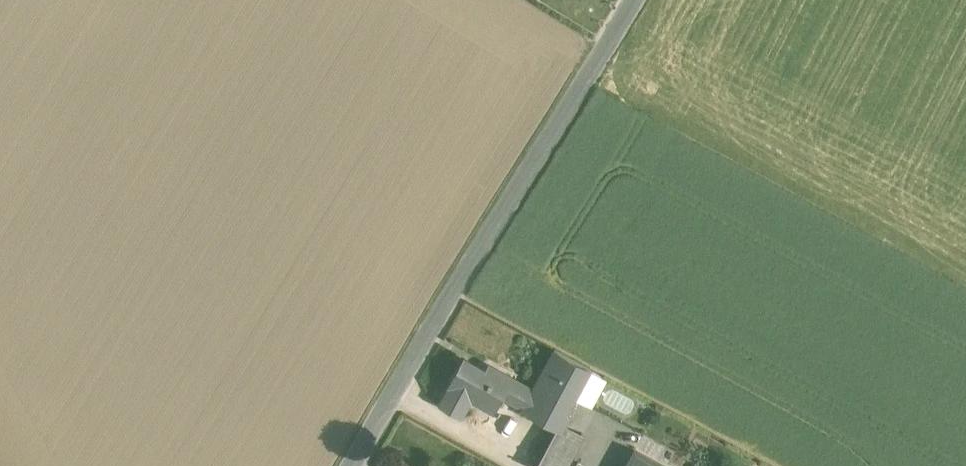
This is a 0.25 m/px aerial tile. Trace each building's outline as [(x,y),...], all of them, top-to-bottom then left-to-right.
[(492,372),(464,357),(448,385),(449,385),(439,402),(462,414),(472,396),(480,401),(480,402),(481,402),(485,396),(497,403),(502,394),(523,406),(523,407),(558,426),(561,428),(565,422),(570,413),(566,411),(575,396),(586,402),(587,403),(601,376),(602,376),(602,375),(589,368),(590,367),(555,348),(533,387),(495,366),(492,372)] [(558,426),(536,465),(565,465),(584,432),(565,422),(561,428),(558,426)] [(635,449),(625,465),(667,465),(635,449)]
